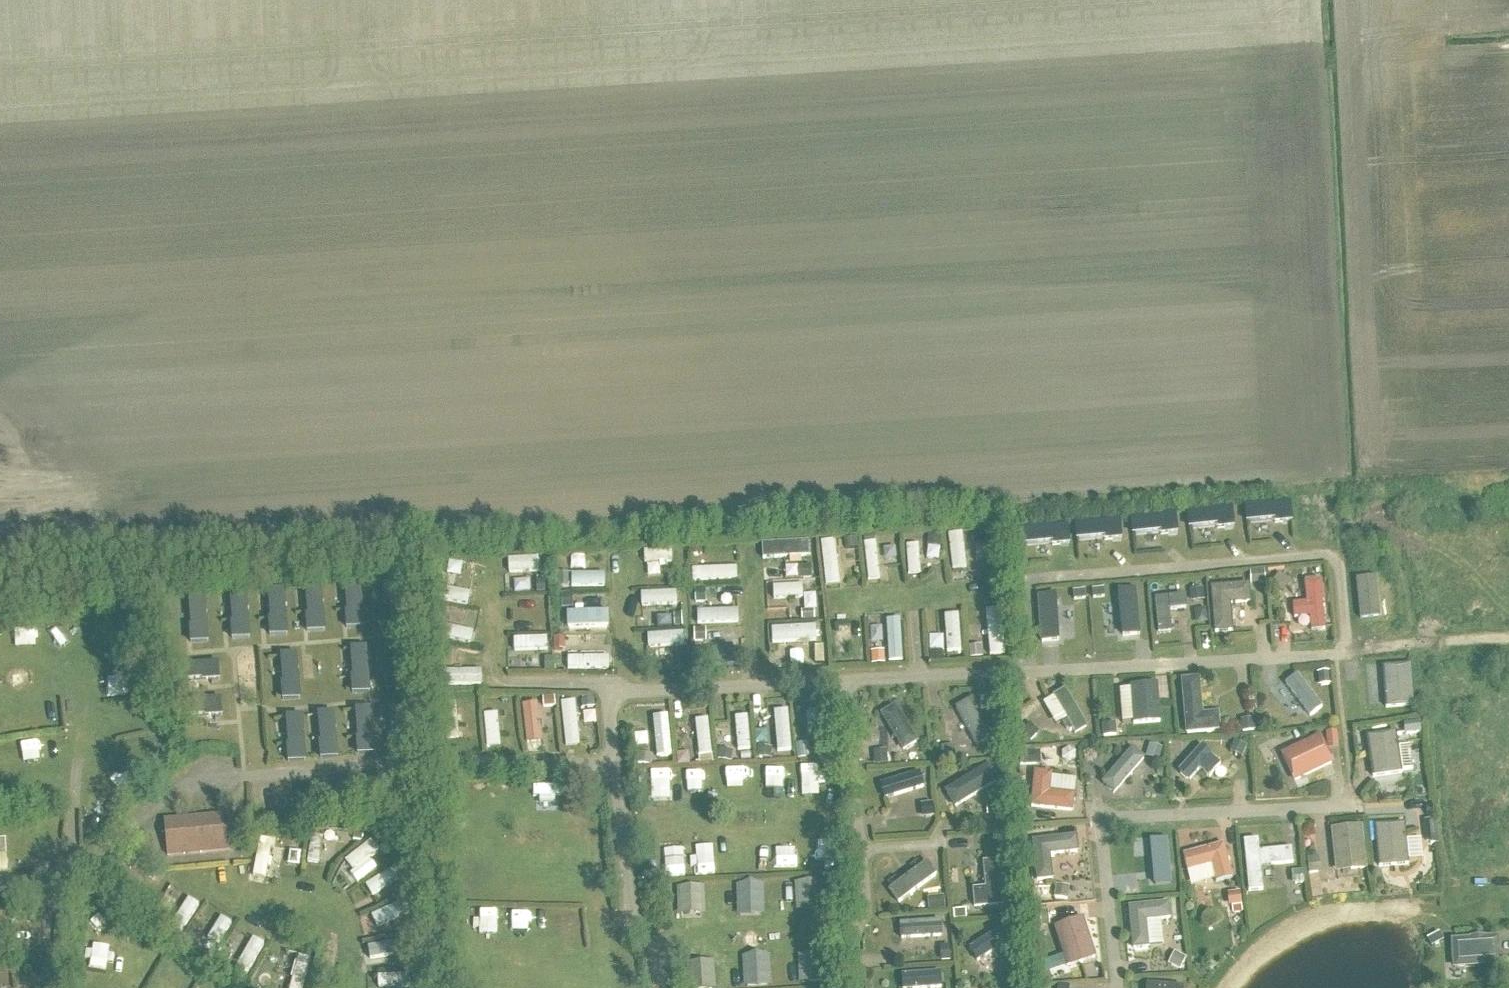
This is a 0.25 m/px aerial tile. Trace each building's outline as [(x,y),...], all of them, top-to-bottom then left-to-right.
[(1290,504),(1245,509),(1246,524),(1291,520),(1290,504)] [(1231,511),(1187,515),(1188,530),(1233,526),(1231,511)] [(1175,516),(1130,521),(1132,537),(1177,532),(1175,516)] [(1120,522),(1075,527),(1076,542),(1121,538),(1120,522)] [(1250,541),(1267,537),(1263,523),(1246,528),(1250,541)] [(1067,527),(1022,531),(1024,547),(1069,543),(1067,527)] [(985,533),(973,534),(974,546),(986,545),(985,533)] [(929,537),(928,549),(940,550),(941,538),(929,537)] [(858,539),(845,540),(846,551),(860,549),(858,539)] [(808,543),(762,546),(763,562),(809,559),(808,543)] [(702,548),(689,549),(689,558),(702,558),(702,548)] [(962,549),(945,550),(947,586),(964,585),(962,549)] [(836,558),(821,559),(823,603),(838,602),(836,558)] [(866,598),(878,597),(876,558),(864,559),(866,598)] [(903,591),(919,591),(919,560),(902,560),(903,591)] [(440,579),(442,566),(435,565),(433,577),(440,579)] [(811,567),(798,568),(798,581),(812,581),(811,567)] [(1249,576),(1251,587),(1266,586),(1264,574),(1249,576)] [(1271,587),(1283,595),(1291,584),(1279,575),(1271,587)] [(569,576),(557,576),(557,590),(569,590),(569,576)] [(1356,582),(1360,622),(1381,619),(1376,579),(1356,582)] [(383,582),(385,627),(401,626),(399,581),(383,582)] [(537,582),(537,596),(546,595),(546,582),(537,582)] [(1306,605),(1292,607),(1294,620),(1309,619),(1311,633),(1325,632),(1322,604),(1324,604),(1322,583),(1304,585),(1306,605)] [(360,584),(345,586),(348,631),(364,629),(360,584)] [(1249,587),(1210,590),(1213,635),(1233,634),(1230,606),(1250,605),(1249,587)] [(320,588),(305,590),(309,635),(325,633),(320,588)] [(696,606),(706,605),(705,591),(695,592),(696,606)] [(1104,591),(1091,592),(1092,602),(1105,600),(1104,591)] [(1119,593),(1122,622),(1124,639),(1141,638),(1136,591),(1119,593)] [(1190,593),(1191,604),(1205,603),(1204,591),(1190,593)] [(284,592),(268,593),(272,638),(287,637),(284,592)] [(1085,593),(1073,594),(1073,603),(1086,602),(1085,593)] [(245,595),(230,597),(234,642),(250,641),(245,595)] [(514,610),(529,609),(528,595),(513,596),(514,610)] [(561,597),(562,611),(573,611),(573,597),(561,597)] [(1186,597),(1154,601),(1159,635),(1172,634),(1169,612),(1187,610),(1186,597)] [(1054,598),(1037,599),(1041,645),(1057,644),(1056,626),(1057,626),(1055,598),(1054,598)] [(204,599),(189,600),(193,646),(208,644),(204,599)] [(802,615),(802,601),(772,602),(772,616),(802,615)] [(433,615),(442,617),(444,609),(435,607),(433,615)] [(815,612),(802,613),(802,623),(815,622),(815,612)] [(737,613),(697,614),(697,626),(738,625),(737,613)] [(568,615),(568,630),(609,629),(609,614),(568,615)] [(682,616),(674,617),(675,629),(683,629),(682,616)] [(988,671),(1003,670),(999,625),(985,626),(988,671)] [(706,632),(694,632),(694,644),(706,644),(706,632)] [(554,642),(554,653),(563,653),(563,642),(554,642)] [(386,648),(389,693),(402,692),(399,647),(386,648)] [(969,649),(970,661),(982,660),(981,648),(969,649)] [(350,651),(354,696),(370,695),(366,649),(350,651)] [(815,649),(815,666),(825,666),(824,649),(815,649)] [(930,654),(931,665),(944,664),(943,653),(930,654)] [(280,657),(284,702),(300,701),(296,656),(280,657)] [(688,657),(678,658),(679,672),(689,671),(688,657)] [(544,660),(544,674),(554,673),(554,660),(544,660)] [(218,665),(173,669),(174,684),(219,680),(218,665)] [(802,679),(801,665),(788,666),(789,680),(802,679)] [(315,667),(314,709),(327,710),(327,667),(315,667)] [(1383,669),(1386,710),(1414,708),(1411,667),(1383,669)] [(1300,679),(1289,687),(1310,718),(1321,710),(1300,679)] [(1180,683),(1185,738),(1221,734),(1219,715),(1203,717),(1199,681),(1180,683)] [(1131,688),(1134,726),(1160,724),(1158,687),(1131,688)] [(1067,691),(1054,699),(1078,738),(1090,730),(1067,691)] [(555,700),(543,701),(543,705),(543,708),(543,710),(555,710),(555,707),(555,703),(555,700)] [(221,701),(175,705),(176,720),(222,717),(221,701)] [(594,702),(581,703),(582,712),(595,710),(594,702)] [(955,710),(976,748),(989,740),(969,703),(955,710)] [(1120,740),(1131,739),(1129,705),(1119,705),(1120,740)] [(390,708),(394,754),(410,753),(407,707),(390,708)] [(522,708),(526,746),(541,745),(537,707),(522,708)] [(896,707),(880,717),(903,755),(919,745),(896,707)] [(355,712),(359,758),(375,756),(371,711),(355,712)] [(1055,713),(1042,718),(1053,744),(1065,739),(1055,713)] [(318,716),(322,761),(338,760),(333,715),(318,716)] [(286,719),(290,765),(305,763),(301,718),(286,719)] [(561,764),(578,763),(576,718),(558,719),(561,764)] [(499,759),(497,722),(484,723),(486,760),(499,759)] [(1254,723),(1241,725),(1242,735),(1255,733),(1254,723)] [(1404,725),(1405,737),(1421,736),(1420,724),(1404,725)] [(1029,725),(1021,734),(1031,743),(1040,735),(1029,725)] [(1116,726),(1102,727),(1103,739),(1117,738),(1116,726)] [(655,774),(670,773),(668,732),(653,733),(655,774)] [(1325,736),(1327,751),(1338,750),(1336,734),(1325,736)] [(1367,738),(1373,779),(1402,775),(1396,734),(1367,738)] [(1320,737),(1280,756),(1294,784),(1333,765),(1320,737)] [(697,762),(698,780),(710,779),(708,738),(686,739),(688,763),(697,762)] [(1234,743),(1229,754),(1242,759),(1247,748),(1234,743)] [(808,747),(796,748),(797,761),(809,760),(808,747)] [(1149,747),(1146,760),(1159,763),(1162,750),(1149,747)] [(1202,748),(1178,775),(1188,784),(1199,773),(1209,781),(1222,766),(1202,748)] [(758,749),(756,759),(771,761),(772,751),(758,749)] [(941,749),(942,763),(955,763),(955,749),(941,749)] [(1132,750),(1101,786),(1113,796),(1145,761),(1132,750)] [(1019,751),(1020,767),(1041,767),(1040,754),(1026,754),(1026,751),(1019,751)] [(719,752),(717,761),(731,764),(733,754),(719,752)] [(873,754),(874,768),(888,766),(887,752),(873,754)] [(639,756),(638,765),(651,767),(653,758),(639,756)] [(945,794),(955,811),(999,784),(989,767),(945,794)] [(1034,774),(1030,810),(1073,814),(1074,796),(1050,794),(1052,776),(1034,774)] [(920,775),(880,787),(884,802),(924,790),(920,775)] [(986,804),(987,818),(1002,816),(1001,802),(986,804)] [(933,805),(918,807),(921,822),(935,820),(933,805)] [(232,817),(165,823),(168,858),(235,851),(232,817)] [(1432,822),(1424,823),(1426,839),(1434,838),(1432,822)] [(1375,828),(1379,870),(1409,867),(1405,825),(1375,828)] [(1331,832),(1336,875),(1366,871),(1362,828),(1331,832)] [(355,834),(354,842),(362,843),(363,835),(355,834)] [(1077,839),(1032,843),(1036,884),(1053,882),(1050,858),(1078,855),(1077,839)] [(1155,888),(1170,886),(1166,839),(1151,840),(1155,888)] [(1428,858),(1439,856),(1436,839),(1425,841),(1428,858)] [(1243,843),(1248,893),(1263,892),(1260,869),(1293,865),(1292,851),(1259,854),(1258,842),(1243,843)] [(9,894),(6,843),(0,844),(0,894),(9,894)] [(1182,857),(1187,875),(1211,868),(1216,885),(1233,880),(1223,845),(1182,857)] [(391,846),(382,854),(390,864),(399,856),(391,846)] [(340,874),(354,887),(378,862),(363,849),(340,874)] [(266,894),(271,856),(256,854),(250,892),(266,894)] [(1316,859),(1307,860),(1309,876),(1317,875),(1316,859)] [(318,879),(320,863),(307,862),(305,878),(318,879)] [(973,891),(975,910),(1003,907),(998,863),(983,865),(986,890),(973,891)] [(927,864),(888,893),(897,905),(936,877),(927,864)] [(1302,873),(1290,874),(1291,887),(1303,886),(1302,873)] [(414,879),(406,882),(411,895),(419,891),(414,879)] [(364,896),(370,910),(399,897),(394,883),(364,896)] [(1056,887),(1054,901),(1068,903),(1070,889),(1056,887)] [(1227,896),(1229,909),(1241,907),(1240,894),(1227,896)] [(944,898),(928,900),(929,913),(945,912),(944,898)] [(1128,909),(1132,952),(1149,950),(1146,924),(1171,921),(1169,904),(1128,909)] [(157,911),(152,918),(163,925),(168,918),(157,911)] [(1049,912),(1040,913),(1041,926),(1050,925),(1049,912)] [(182,946),(197,919),(186,913),(172,941),(182,946)] [(965,913),(953,914),(954,922),(966,921),(965,913)] [(368,926),(375,942),(398,933),(391,917),(368,926)] [(411,920),(410,934),(420,934),(421,921),(411,920)] [(1054,930),(1067,970),(1096,960),(1083,920),(1054,930)] [(941,924),(899,926),(900,941),(941,939),(941,924)] [(216,961),(231,936),(219,929),(204,954),(216,961)] [(968,951),(977,964),(1010,943),(1002,930),(968,951)] [(1439,935),(1427,942),(1431,950),(1443,943),(1439,935)] [(1498,966),(1497,941),(1485,942),(1485,940),(1470,941),(1470,943),(1452,944),(1453,951),(1451,951),(1452,960),(1454,960),(1454,969),(1498,966)] [(939,949),(940,963),(950,963),(949,948),(939,949)] [(262,956),(249,951),(236,985),(243,987),(249,987),(262,956)] [(221,953),(214,965),(225,972),(232,960),(221,953)] [(1168,967),(1180,973),(1186,960),(1174,954),(1168,967)] [(1050,985),(1060,983),(1059,968),(1048,969),(1050,985)] [(1002,974),(1003,987),(1017,987),(1017,973),(1002,974)] [(901,977),(902,987),(941,987),(940,974),(901,977)] [(427,975),(414,976),(414,985),(427,985),(427,975)]
